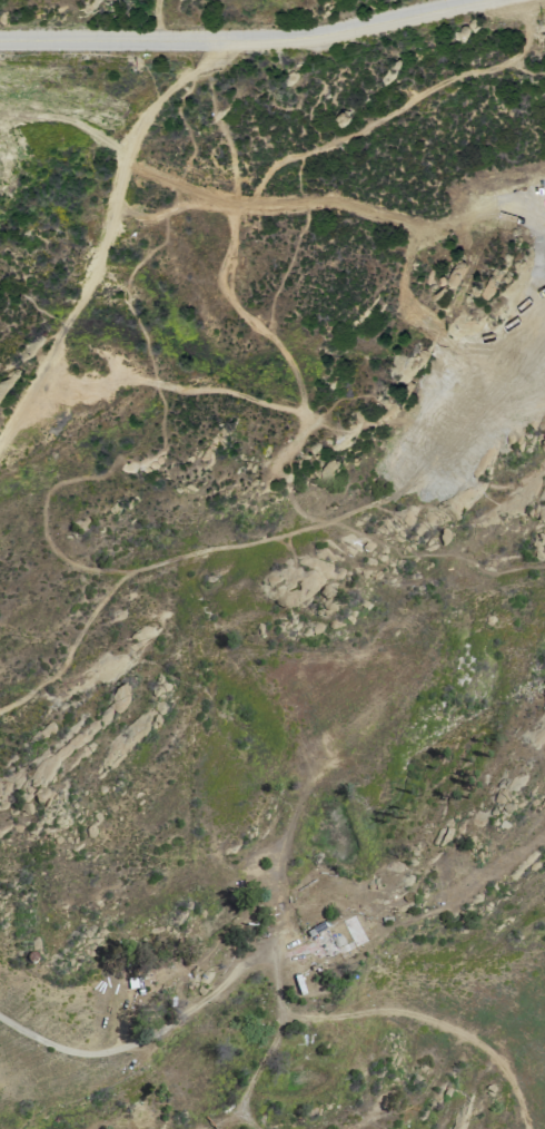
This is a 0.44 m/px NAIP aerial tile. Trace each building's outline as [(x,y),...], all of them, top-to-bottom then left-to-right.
[(443,281),(453,285),(463,261),(454,257),(443,281)] [(322,614),(338,609),(331,585),(315,590),(322,614)] [(106,720),(131,700),(119,685),(102,698),(109,707),(101,713),(106,720)] [(329,931),(338,926),(336,923),(344,919),(358,946),(341,955),(329,931)] [(287,1052),(303,1052),(303,1040),(287,1040),(287,1052)]
